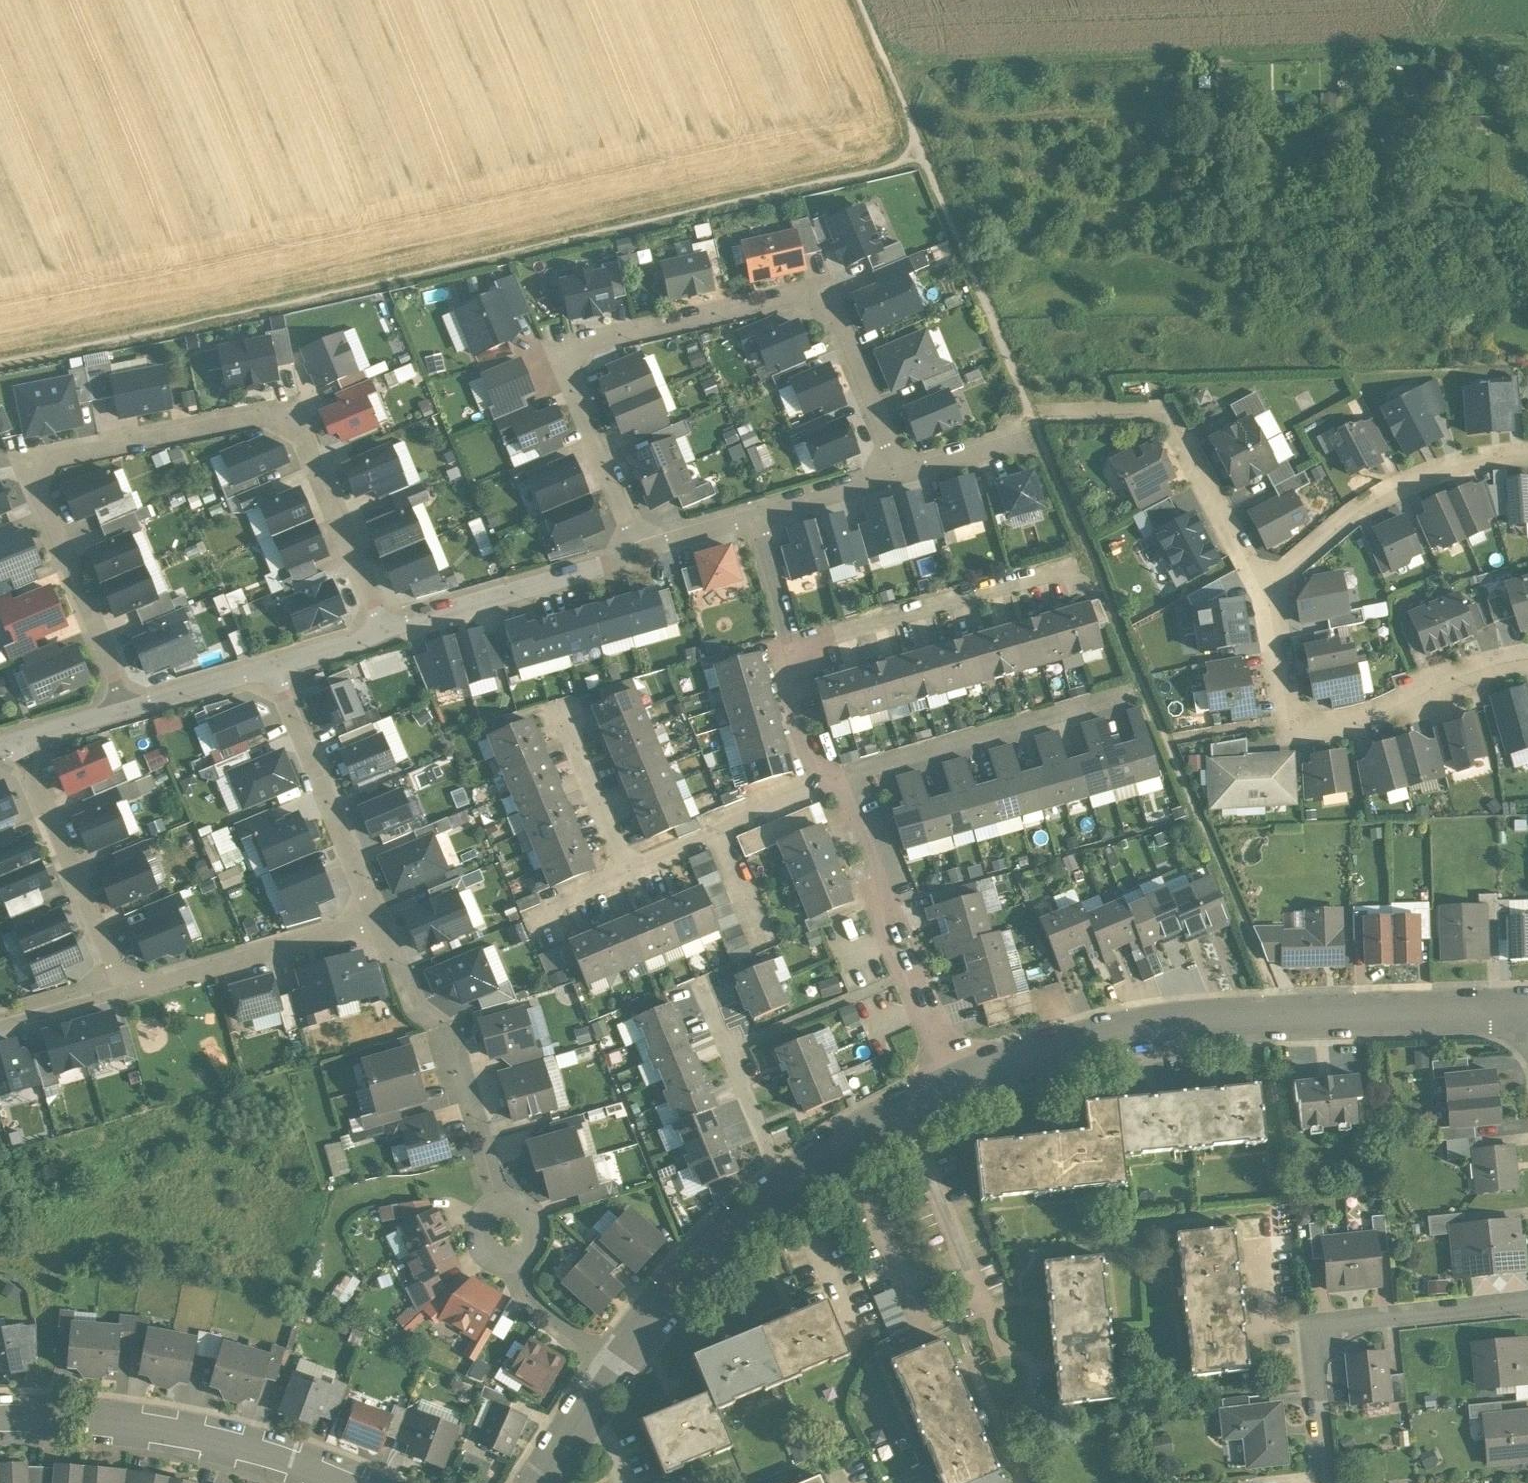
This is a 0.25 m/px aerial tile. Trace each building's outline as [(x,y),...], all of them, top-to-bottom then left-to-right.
[(828,222),(826,223),(833,238),(836,246),(832,248),(837,260),(841,258),(845,266),(866,258),(880,252),(880,250),(862,208),(828,222)] [(825,216),(808,222),(818,245),(833,238),(826,223),(828,222),(825,216)] [(808,222),(807,219),(791,223),(793,234),(794,234),(799,257),(821,252),(818,245),(808,222)] [(765,237),(754,240),(752,243),(743,245),(751,281),(802,269),(799,257),(794,234),(793,234),(768,240),(765,237)] [(714,241),(691,246),(694,258),(704,256),(709,279),(722,276),(714,241)] [(899,243),(880,250),(880,252),(866,258),(873,272),(905,258),(899,243)] [(922,252),(906,258),(911,272),(927,266),(925,260),(927,259),(925,255),(923,256),(922,252)] [(694,258),(670,264),(663,266),(670,299),(687,295),(688,298),(702,295),(701,292),(711,290),(709,279),(704,256),(694,258)] [(905,258),(873,272),(879,287),(905,276),(905,277),(912,274),(911,272),(906,258),(905,258)] [(617,262),(601,265),(603,274),(604,273),(610,300),(625,297),(617,262)] [(590,272),(574,276),(575,280),(561,283),(569,319),(583,315),(584,319),(599,316),(598,312),(612,309),(610,300),(604,273),(603,274),(591,276),(590,272)] [(879,287),(853,298),(867,331),(918,309),(905,277),(905,276),(879,287)] [(515,279),(498,286),(501,292),(512,318),(529,311),(515,279)] [(459,310),(455,311),(471,348),(474,356),(508,341),(505,334),(517,330),(512,318),(501,292),(459,310)] [(459,310),(455,301),(438,308),(456,353),(471,348),(455,311),(459,310)] [(771,319),(738,333),(744,348),(757,343),(756,341),(776,332),(771,319)] [(776,332),(756,341),(757,343),(766,366),(777,361),(799,352),(807,349),(796,324),(776,332)] [(286,330),(265,334),(266,340),(268,339),(274,369),(293,365),(286,330)] [(924,333),(876,353),(892,390),(920,378),(940,370),(939,368),(924,333)] [(345,348),(339,335),(303,351),(319,389),(337,381),(355,374),(350,361),(352,360),(347,347),(345,348)] [(266,340),(219,349),(227,390),(276,381),(274,369),(268,339),(266,340)] [(638,352),(605,366),(611,378),(644,364),(638,352)] [(799,352),(777,361),(782,372),(804,363),(799,352)] [(494,407),(495,408),(522,397),(533,392),(521,362),(482,379),(494,407)] [(109,363),(85,368),(91,402),(115,397),(111,380),(113,379),(109,363)] [(804,363),(782,372),(771,377),(777,392),(792,385),(791,382),(809,374),(804,363)] [(940,370),(920,378),(924,389),(958,375),(952,363),(939,368),(940,370)] [(611,378),(600,383),(602,387),(601,389),(603,394),(605,395),(611,408),(654,389),(644,364),(611,378)] [(809,374),(791,382),(792,385),(803,412),(821,405),(840,397),(827,367),(809,374)] [(85,368),(67,372),(69,379),(70,379),(76,405),(91,402),(85,368)] [(113,379),(111,380),(115,397),(119,418),(169,408),(162,370),(113,379)] [(337,381),(341,392),(367,381),(363,371),(355,374),(337,381)] [(958,375),(924,389),(929,400),(946,393),(947,394),(963,388),(958,375)] [(69,379),(29,387),(32,404),(19,406),(25,437),(39,434),(40,435),(41,435),(40,434),(42,430),(49,429),(52,432),(53,432),(53,431),(80,426),(76,405),(70,379),(69,379)] [(1517,380),(1501,381),(1501,387),(1506,387),(1508,415),(1520,414),(1517,380)] [(341,392),(335,395),(340,406),(363,397),(364,399),(374,395),(368,381),(367,381),(341,392)] [(1436,381),(1413,393),(1427,420),(1428,419),(1444,411),(1436,381)] [(1501,387),(1465,391),(1468,434),(1509,431),(1508,415),(1506,387),(1501,387)] [(654,389),(611,408),(616,421),(615,423),(617,428),(619,429),(621,432),(631,428),(664,414),(654,389)] [(929,400),(906,410),(910,419),(908,420),(912,431),(915,430),(919,439),(933,433),(934,436),(947,430),(946,428),(949,427),(953,426),(952,425),(958,423),(947,394),(946,393),(929,400)] [(1413,393),(1382,410),(1388,421),(1386,422),(1393,437),(1396,435),(1406,456),(1438,439),(1428,419),(1427,420),(1413,393)] [(1254,394),(1229,407),(1239,425),(1250,419),(1251,421),(1264,414),(1254,394)] [(340,406),(321,414),(329,434),(337,431),(341,441),(375,426),(364,399),(363,397),(340,406)] [(493,422),(527,408),(522,397),(495,408),(494,407),(488,409),(493,422)] [(840,397),(821,405),(826,416),(845,408),(840,397)] [(527,408),(494,422),(502,442),(516,436),(512,427),(532,419),(527,408)] [(2,409),(0,410),(0,434),(11,429),(2,409)] [(532,419),(512,427),(516,436),(523,453),(536,447),(558,438),(565,435),(554,409),(532,419)] [(664,414),(631,428),(637,441),(651,435),(670,427),(664,414)] [(1264,414),(1251,421),(1263,444),(1276,436),(1264,414)] [(821,418),(788,432),(793,444),(803,440),(803,438),(825,429),(821,418)] [(1239,425),(1234,428),(1229,426),(1224,429),(1222,434),(1209,441),(1222,465),(1263,444),(1251,421),(1250,419),(1239,425)] [(1371,420),(1360,426),(1376,456),(1387,450),(1371,420)] [(670,427),(651,435),(656,447),(671,441),(671,442),(689,434),(684,421),(670,427)] [(825,429),(803,438),(803,440),(816,470),(857,453),(843,421),(825,429)] [(1352,427),(1349,428),(1346,428),(1339,431),(1337,436),(1330,440),(1349,476),(1358,471),(1359,467),(1364,464),(1367,470),(1380,464),(1376,456),(1360,426),(1359,425),(1352,429),(1352,427)] [(1276,436),(1263,444),(1275,466),(1285,461),(1289,459),(1276,436)] [(558,438),(536,447),(541,458),(543,458),(563,449),(558,438)] [(245,447),(244,446),(222,455),(234,483),(234,485),(255,476),(286,463),(281,450),(263,440),(245,447)] [(656,447),(630,458),(640,483),(681,466),(671,442),(671,441),(656,447)] [(1172,478),(1154,444),(1132,455),(1126,454),(1114,460),(1112,467),(1118,479),(1124,480),(1133,498),(1162,483),(1163,483),(1172,478)] [(1263,444),(1222,465),(1235,490),(1248,483),(1253,484),(1258,482),(1260,477),(1265,474),(1276,468),(1275,466),(1263,444)] [(383,448),(372,453),(370,455),(343,467),(355,497),(374,489),(373,487),(401,476),(389,448),(385,449),(383,448)] [(222,455),(209,460),(221,489),(234,483),(222,455)] [(541,458),(509,472),(515,485),(528,479),(527,477),(547,469),(543,458),(541,458)] [(547,469),(527,477),(528,479),(542,515),(587,496),(571,459),(547,469)] [(1275,466),(1276,468),(1265,474),(1272,488),(1293,477),(1285,461),(1275,466)] [(681,466),(640,483),(651,508),(677,497),(692,491),(691,490),(681,466)] [(109,471),(63,490),(75,520),(96,511),(121,500),(120,498),(109,471)] [(1293,477),(1272,488),(1278,499),(1291,492),(1292,494),(1309,485),(1302,472),(1293,477)] [(1031,474),(997,484),(999,491),(1006,514),(1007,518),(1041,508),(1031,474)] [(255,476),(234,485),(234,483),(221,489),(226,501),(236,497),(259,487),(255,476)] [(401,476),(373,487),(374,489),(378,500),(390,495),(406,489),(406,488),(401,476)] [(970,478),(942,486),(946,500),(946,501),(954,529),(982,520),(970,478)] [(1507,481),(1510,525),(1527,524),(1527,480),(1507,481)] [(406,489),(390,495),(398,513),(408,509),(408,510),(427,502),(420,482),(406,488),(406,489)] [(692,491),(677,497),(682,509),(715,495),(710,482),(691,490),(692,491)] [(259,487),(236,497),(244,514),(260,507),(276,500),(269,483),(259,487)] [(1162,483),(1133,498),(1141,513),(1168,499),(1170,497),(1163,483),(1162,483)] [(1470,490),(1481,514),(1479,515),(1482,522),(1482,521),(1494,516),(1484,484),(1470,490)] [(10,510),(0,488),(0,514),(10,510)] [(1470,488),(1457,494),(1456,492),(1446,497),(1445,497),(1464,539),(1486,529),(1482,521),(1482,522),(1479,515),(1481,514),(1470,490),(1470,488)] [(276,500),(260,507),(273,538),(311,522),(298,491),(276,500)] [(999,491),(988,494),(994,517),(1006,514),(999,491)] [(1278,499),(1249,515),(1266,548),(1288,537),(1285,532),(1306,521),(1292,494),(1291,492),(1278,499)] [(917,493),(892,501),(905,547),(931,539),(922,507),(917,493)] [(121,500),(96,511),(102,525),(100,526),(100,527),(133,513),(136,512),(128,495),(120,498),(121,500)] [(1464,539),(1445,497),(1446,497),(1445,495),(1423,505),(1427,515),(1440,543),(1442,549),(1464,539)] [(587,496),(542,515),(556,546),(556,548),(579,538),(601,529),(587,496)] [(1168,499),(1142,512),(1154,534),(1180,521),(1168,499)] [(946,500),(934,504),(942,532),(954,529),(946,501),(946,500)] [(905,547),(892,501),(866,508),(870,522),(879,554),(905,547)] [(934,504),(922,507),(931,539),(943,536),(942,532),(934,504)] [(398,513),(368,526),(381,559),(422,542),(408,510),(408,509),(398,513)] [(1141,513),(1132,518),(1143,539),(1154,534),(1142,512),(1141,513)] [(100,526),(100,527),(107,545),(129,537),(141,532),(133,513),(100,527),(100,526)] [(840,515),(815,523),(828,569),(852,562),(854,562),(846,535),(840,515)] [(1180,521),(1154,534),(1173,570),(1180,566),(1188,581),(1203,573),(1202,570),(1217,562),(1191,515),(1180,521)] [(1427,515),(1416,520),(1429,548),(1440,543),(1427,515)] [(1418,553),(1402,518),(1374,531),(1378,540),(1378,541),(1379,541),(1392,570),(1406,564),(1408,558),(1418,553)] [(311,522),(273,538),(286,571),(287,572),(311,562),(326,556),(311,522)] [(870,522),(857,526),(859,532),(866,558),(879,554),(870,522)] [(0,527),(0,542),(15,536),(10,523),(0,527)] [(815,523),(788,530),(793,544),(802,576),(828,569),(815,523)] [(32,570),(40,567),(25,532),(15,536),(0,542),(0,584),(32,570)] [(859,532),(846,535),(854,562),(852,562),(854,568),(868,564),(866,558),(859,532)] [(107,545),(88,553),(102,585),(142,568),(129,537),(107,545)] [(579,538),(556,548),(556,546),(545,551),(549,561),(585,551),(579,538)] [(1378,540),(1367,545),(1381,575),(1392,570),(1379,541),(1378,541),(1378,540)] [(422,542),(381,559),(395,592),(410,586),(436,575),(435,574),(422,542)] [(793,544),(780,548),(789,580),(802,576),(793,544)] [(729,547),(695,557),(698,566),(704,589),(705,591),(739,581),(729,547)] [(311,562),(287,572),(286,571),(277,575),(284,590),(291,587),(317,576),(311,562)] [(698,566),(680,571),(687,594),(704,589),(698,566)] [(1173,570),(1169,571),(1178,588),(1189,582),(1188,581),(1180,566),(1173,570)] [(142,568),(102,585),(115,616),(134,608),(155,599),(155,598),(142,568)] [(32,570),(10,580),(15,590),(37,581),(32,570)] [(436,575),(410,586),(415,599),(450,589),(442,571),(435,574),(436,575)] [(317,576),(291,587),(295,599),(329,584),(324,572),(317,576)] [(1297,604),(1302,624),(1327,619),(1348,615),(1339,574),(1313,579),(1297,604)] [(1509,587),(1511,593),(1511,594),(1512,594),(1518,616),(1521,625),(1523,633),(1527,631),(1527,581),(1509,587)] [(1216,582),(1187,597),(1193,611),(1223,595),(1216,582)] [(295,599),(285,603),(297,633),(343,614),(330,584),(329,584),(295,599)] [(0,610),(0,616),(5,628),(8,626),(16,644),(17,646),(30,640),(59,628),(62,620),(49,590),(12,605),(0,610)] [(654,590),(621,599),(632,637),(665,628),(655,593),(654,590)] [(668,590),(655,593),(665,628),(678,624),(668,590)] [(155,599),(134,608),(142,626),(147,624),(175,612),(167,593),(155,598),(155,599)] [(1511,593),(1486,601),(1494,624),(1518,616),(1512,594),(1511,594),(1511,593)] [(0,597),(0,610),(12,605),(7,594),(0,597)] [(1223,595),(1193,611),(1201,651),(1245,643),(1238,604),(1228,606),(1223,595)] [(1457,596),(1433,606),(1450,646),(1474,636),(1472,632),(1463,610),(1457,596)] [(621,599),(589,608),(600,646),(632,637),(621,599)] [(1097,600),(1086,604),(1087,606),(1093,627),(1106,622),(1097,600)] [(1474,605),(1463,610),(1472,632),(1484,628),(1474,605)] [(1087,606),(1067,611),(1079,654),(1099,649),(1093,627),(1087,606)] [(1450,646),(1433,606),(1409,615),(1412,623),(1421,645),(1425,656),(1450,646)] [(589,608),(557,617),(568,656),(600,646),(589,608)] [(175,612),(147,624),(152,635),(179,624),(180,626),(186,623),(181,610),(175,612)] [(1067,611),(1048,617),(1060,660),(1079,654),(1067,611)] [(1348,615),(1327,619),(1329,631),(1364,624),(1362,613),(1348,615)] [(557,617),(525,626),(536,664),(536,665),(568,656),(557,617)] [(1048,617),(1028,623),(1041,665),(1060,660),(1048,617)] [(523,619),(504,625),(517,670),(536,664),(525,626),(523,619)] [(1028,623),(1009,628),(1022,671),(1041,665),(1028,623)] [(1412,623),(1400,628),(1409,650),(1421,645),(1412,623)] [(152,635),(134,643),(146,673),(169,663),(171,667),(193,658),(180,626),(179,624),(152,635)] [(1009,628),(990,634),(1002,676),(1022,671),(1009,628)] [(482,639),(480,631),(454,638),(467,685),(493,677),(491,672),(482,639)] [(1321,632),(1313,634),(1315,646),(1323,644),(1321,632)] [(990,634),(970,639),(983,682),(1002,676),(990,634)] [(1313,634),(1294,638),(1296,650),(1304,648),(1315,646),(1313,634)] [(494,635),(482,639),(491,672),(504,668),(494,635)] [(454,638),(428,646),(430,653),(440,687),(441,692),(467,685),(454,638)] [(970,639),(951,644),(964,687),(983,682),(970,639)] [(16,644),(6,648),(11,661),(22,657),(35,651),(30,640),(17,646),(16,644)] [(1336,642),(1304,648),(1309,674),(1354,666),(1350,649),(1341,651),(1337,648),(1336,642)] [(35,651),(22,657),(27,670),(60,656),(55,643),(35,651)] [(951,644),(932,650),(945,693),(964,687),(951,644)] [(27,670),(25,671),(39,703),(84,685),(87,677),(75,650),(60,656),(27,670)] [(932,650),(913,655),(925,698),(945,693),(932,650)] [(430,653),(413,658),(426,690),(440,687),(430,653)] [(723,653),(699,660),(703,671),(714,668),(726,665),(723,653)] [(913,655),(894,661),(906,704),(925,698),(913,655)] [(726,665),(714,668),(720,688),(763,675),(758,656),(726,665)] [(1240,658),(1205,664),(1207,679),(1242,673),(1240,658)] [(894,661),(874,666),(887,709),(906,704),(894,661)] [(874,666),(855,672),(867,715),(887,709),(874,666)] [(1309,674),(1308,675),(1313,700),(1330,697),(1359,691),(1358,689),(1354,666),(1309,674)] [(328,679),(332,689),(347,683),(353,681),(348,670),(328,679)] [(855,672),(836,677),(848,720),(867,715),(855,672)] [(1207,679),(1204,680),(1206,692),(1209,712),(1228,708),(1251,705),(1251,703),(1245,673),(1242,673),(1207,679)] [(763,675),(720,688),(726,707),(769,695),(763,675)] [(836,677),(816,683),(828,726),(848,720),(836,677)] [(326,729),(360,715),(347,683),(332,689),(313,697),(326,729)] [(620,685),(599,693),(603,704),(624,695),(620,685)] [(1359,691),(1330,697),(1333,711),(1349,707),(1363,703),(1360,689),(1358,689),(1359,691)] [(1494,700),(1510,752),(1527,747),(1527,690),(1494,700)] [(603,704),(592,708),(600,728),(642,710),(634,691),(624,695),(603,704)] [(1206,692),(1192,694),(1196,714),(1209,712),(1206,692)] [(769,695),(726,707),(731,726),(775,714),(769,695)] [(228,701),(202,708),(208,723),(233,713),(228,701)] [(1251,703),(1251,705),(1228,708),(1230,721),(1258,716),(1255,703),(1251,703)] [(233,713),(208,723),(220,751),(262,733),(251,705),(233,713)] [(1138,709),(1126,712),(1132,732),(1144,729),(1138,709)] [(642,710),(600,728),(608,746),(650,729),(642,710)] [(177,714),(153,722),(158,735),(181,728),(177,714)] [(775,714),(731,726),(737,745),(780,733),(775,714)] [(1463,723),(1445,728),(1454,759),(1453,759),(1457,772),(1473,767),(1471,762),(1485,758),(1473,715),(1461,718),(1463,723)] [(504,716),(481,722),(488,738),(510,729),(504,716)] [(1103,719),(1092,722),(1097,742),(1109,739),(1103,719)] [(510,729),(488,738),(496,758),(537,740),(529,721),(510,729)] [(1092,722),(1080,726),(1086,746),(1097,742),(1092,722)] [(371,724),(338,738),(344,752),(377,738),(371,724)] [(1445,728),(1432,732),(1435,743),(1441,762),(1453,759),(1454,759),(1445,728)] [(650,729),(608,746),(616,765),(657,747),(650,729)] [(1158,778),(1144,729),(1132,732),(1135,743),(1123,746),(1134,784),(1135,784),(1158,778)] [(1057,732),(1045,735),(1051,756),(1063,752),(1057,732)] [(780,733),(737,745),(743,765),(786,752),(780,733)] [(1045,735),(1034,739),(1040,759),(1051,756),(1045,735)] [(344,752),(340,754),(353,784),(393,767),(381,737),(377,738),(344,752)] [(1416,742),(1414,737),(1393,743),(1406,787),(1444,776),(1441,762),(1435,743),(1423,746),(1416,742)] [(1123,746),(1112,749),(1109,739),(1097,742),(1111,791),(1134,784),(1123,746)] [(537,740),(496,758),(503,776),(545,759),(537,740)] [(1245,740),(1209,746),(1210,763),(1246,761),(1245,740)] [(244,741),(212,754),(216,765),(249,751),(244,741)] [(1097,742),(1086,746),(1089,756),(1077,759),(1088,798),(1111,791),(1097,742)] [(1393,743),(1372,749),(1373,754),(1370,761),(1381,791),(1385,793),(1406,787),(1393,743)] [(1011,745),(999,749),(1005,769),(1017,765),(1011,745)] [(98,747),(56,766),(68,794),(90,785),(111,776),(98,747)] [(657,747),(616,765),(623,783),(665,766),(657,747)] [(167,766),(160,749),(144,755),(151,773),(167,766)] [(999,749),(988,752),(994,772),(1005,769),(999,749)] [(786,752),(743,765),(748,785),(792,772),(786,752)] [(1077,759),(1066,762),(1063,752),(1051,756),(1065,804),(1088,798),(1077,759)] [(246,753),(213,767),(219,781),(230,776),(230,775),(252,765),(246,753)] [(252,765),(230,775),(230,776),(243,808),(295,786),(281,753),(252,765)] [(1342,753),(1312,757),(1314,772),(1315,772),(1319,797),(1348,792),(1342,753)] [(1051,756),(1040,759),(1043,769),(1031,772),(1042,811),(1065,804),(1051,756)] [(965,758),(953,762),(959,782),(971,779),(965,758)] [(545,759),(503,776),(511,795),(553,777),(545,759)] [(1246,761),(1210,763),(1213,806),(1291,801),(1288,759),(1246,761)] [(1381,791),(1370,761),(1356,765),(1362,796),(1381,791)] [(953,762),(942,765),(948,785),(959,782),(953,762)] [(1031,772),(1020,776),(1017,765),(1005,769),(1019,818),(1042,811),(1031,772)] [(665,766),(623,783),(631,802),(673,784),(665,766)] [(1005,769),(994,772),(996,782),(985,786),(996,824),(1019,818),(1005,769)] [(90,785),(95,797),(115,788),(126,784),(128,783),(123,771),(111,776),(90,785)] [(919,772),(907,775),(913,795),(925,792),(919,772)] [(1314,772),(1301,774),(1303,799),(1319,797),(1315,772),(1314,772)] [(907,775),(896,778),(902,798),(913,795),(907,775)] [(121,803),(156,788),(151,777),(127,787),(126,784),(115,788),(121,803)] [(553,777),(511,795),(519,813),(560,796),(553,777)] [(1158,778),(1135,784),(1138,795),(1161,789),(1158,778)] [(971,779),(959,782),(973,831),(996,824),(985,786),(974,789),(971,779)] [(959,782),(948,785),(951,795),(939,799),(950,837),(973,831),(959,782)] [(673,784),(631,802),(638,820),(680,803),(673,784)] [(14,814),(2,785),(0,786),(0,820),(14,814)] [(95,797),(82,802),(87,816),(112,805),(113,806),(121,803),(115,788),(95,797)] [(739,788),(719,796),(723,807),(743,799),(739,788)] [(927,802),(925,792),(913,795),(927,844),(950,837),(939,799),(927,802)] [(399,793),(359,810),(371,837),(378,834),(407,821),(411,820),(400,794),(399,793)] [(913,795),(902,798),(904,809),(892,812),(903,851),(927,844),(913,795)] [(560,796),(519,813),(527,832),(568,814),(560,796)] [(680,803),(638,820),(646,839),(673,828),(688,822),(680,803)] [(87,816),(76,820),(89,852),(126,837),(113,806),(112,805),(87,816)] [(807,807),(797,811),(806,832),(816,828),(807,807)] [(266,811),(233,825),(240,842),(255,836),(254,834),(273,826),(266,811)] [(797,811),(787,816),(796,836),(806,832),(797,811)] [(568,814),(527,832),(534,850),(576,833),(568,814)] [(273,826),(254,834),(255,836),(270,873),(313,855),(308,842),(317,838),(311,824),(302,828),(297,816),(273,826)] [(787,816),(777,820),(785,840),(796,836),(787,816)] [(413,832),(418,843),(431,838),(432,838),(451,830),(446,818),(413,832)] [(688,822),(673,828),(678,839),(700,830),(695,819),(688,822)] [(777,820),(767,824),(775,845),(778,844),(785,840),(777,820)] [(407,821),(378,834),(382,845),(413,832),(413,831),(412,832),(407,821)] [(767,824),(757,828),(765,849),(775,845),(767,824)] [(785,840),(778,844),(786,863),(827,846),(819,826),(816,828),(806,832),(796,836),(785,840)] [(757,828),(746,833),(755,853),(765,849),(757,828)] [(17,844),(11,829),(0,833),(0,851),(17,844)] [(576,833),(534,850),(542,868),(583,851),(576,833)] [(746,833),(736,837),(744,858),(755,853),(746,833)] [(418,843),(380,859),(394,893),(445,871),(432,838),(431,838),(418,843)] [(39,861),(30,839),(17,844),(0,851),(0,877),(39,861)] [(145,842),(112,855),(117,868),(141,858),(144,864),(153,860),(145,842)] [(827,846),(786,863),(793,882),(835,864),(827,846)] [(708,850),(688,859),(692,869),(712,861),(708,850)] [(583,851),(542,868),(550,887),(591,870),(583,851)] [(313,855),(270,873),(287,912),(288,916),(314,906),(331,899),(318,868),(324,866),(326,861),(324,854),(321,853),(319,852),(313,855)] [(117,868),(99,876),(112,908),(155,890),(144,864),(141,858),(117,868)] [(0,877),(0,894),(5,905),(37,892),(49,887),(39,861),(0,877)] [(712,861),(692,869),(696,880),(717,871),(712,861)] [(835,864),(793,882),(801,900),(842,883),(835,864)] [(717,871),(696,880),(700,889),(701,890),(721,882),(717,871)] [(460,878),(427,892),(432,903),(454,893),(456,896),(466,892),(460,878)] [(1210,878),(1188,888),(1207,934),(1220,928),(1219,925),(1228,921),(1210,878)] [(721,882),(701,890),(705,901),(725,892),(721,882)] [(975,882),(929,895),(932,906),(978,894),(975,882)] [(842,883),(801,900),(808,919),(809,919),(826,912),(850,902),(842,883)] [(1207,934),(1188,888),(1167,896),(1183,935),(1186,943),(1207,934)] [(700,889),(681,897),(698,938),(717,930),(714,922),(709,911),(705,901),(701,890),(700,889)] [(1164,889),(1142,898),(1144,901),(1160,940),(1162,944),(1183,935),(1167,896),(1164,889)] [(43,906),(37,892),(5,905),(11,919),(43,906)] [(725,892),(705,901),(709,911),(730,903),(725,892)] [(432,903),(403,915),(418,951),(470,930),(456,896),(454,893),(432,903)] [(177,894),(144,908),(150,921),(174,911),(175,913),(184,909),(177,894)] [(932,906),(924,909),(928,921),(943,917),(946,926),(984,915),(978,894),(932,906)] [(536,895),(515,904),(519,913),(540,905),(536,895)] [(1497,895),(1479,895),(1479,906),(1486,906),(1486,921),(1498,921),(1498,913),(1497,895)] [(698,938),(681,897),(662,904),(680,946),(698,938)] [(1122,900),(1103,908),(1119,948),(1128,944),(1131,953),(1141,950),(1142,949),(1125,909),(1124,908),(1125,908),(1122,900)] [(1160,940),(1144,901),(1125,909),(1142,949),(1141,950),(1144,957),(1154,953),(1155,953),(1151,944),(1160,940)] [(730,903),(709,911),(714,922),(734,914),(730,903)] [(680,946),(662,904),(644,912),(661,953),(680,946)] [(1078,904),(1058,912),(1074,950),(1082,946),(1088,961),(1089,960),(1100,956),(1083,916),(1078,904)] [(11,919),(15,930),(48,916),(43,906),(11,919)] [(314,906),(288,916),(287,912),(280,915),(285,928),(320,919),(314,906)] [(1479,906),(1445,907),(1446,936),(1440,936),(1441,963),(1487,961),(1486,921),(1486,906),(1479,906)] [(1119,948),(1103,908),(1083,916),(1100,956),(1104,965),(1114,961),(1115,961),(1111,951),(1119,948)] [(1313,931),(1282,932),(1282,928),(1280,928),(1281,960),(1281,968),(1315,967),(1315,964),(1341,963),(1339,910),(1312,911),(1313,931)] [(15,930),(25,955),(70,936),(60,911),(48,916),(15,930)] [(150,921),(133,929),(147,962),(167,954),(172,955),(182,951),(184,946),(188,945),(175,913),(174,911),(150,921)] [(1428,911),(1414,912),(1414,919),(1415,919),(1416,940),(1429,939),(1428,911)] [(644,912),(625,920),(642,961),(661,953),(644,912)] [(826,912),(809,919),(808,919),(803,921),(808,933),(830,923),(826,912)] [(1058,912),(1038,921),(1059,972),(1072,967),(1066,953),(1074,950),(1058,912)] [(1365,913),(1352,913),(1353,942),(1365,941),(1364,920),(1365,920),(1365,913)] [(1509,913),(1498,913),(1498,921),(1499,941),(1510,941),(1509,918),(1509,913)] [(734,914),(714,922),(717,930),(718,933),(739,924),(734,914)] [(984,915),(946,926),(948,934),(933,938),(936,951),(945,948),(990,936),(984,915)] [(1509,918),(1510,941),(1511,961),(1527,961),(1527,917),(1509,918)] [(1414,919),(1390,920),(1391,964),(1416,964),(1416,940),(1415,919),(1414,919)] [(625,920),(607,927),(624,969),(642,961),(625,920)] [(1365,920),(1364,920),(1365,941),(1365,965),(1391,964),(1390,920),(1365,920)] [(739,924),(718,933),(723,943),(743,935),(739,924)] [(607,927),(588,935),(605,976),(624,969),(607,927)] [(1280,928),(1252,929),(1265,961),(1281,960),(1280,928)] [(990,936),(945,948),(948,959),(963,955),(966,964),(1003,954),(997,934),(990,936)] [(605,976),(588,935),(569,943),(577,963),(586,984),(605,976)] [(743,935),(723,943),(727,954),(748,945),(743,935)] [(25,955),(35,978),(61,968),(80,960),(70,936),(25,955)] [(569,943),(559,948),(567,968),(577,963),(569,943)] [(748,945),(727,954),(731,964),(752,956),(748,945)] [(559,948),(548,952),(556,972),(567,968),(559,948)] [(1141,950),(1131,953),(1130,953),(1134,962),(1144,957),(1141,950)] [(479,952),(427,974),(435,992),(461,1003),(476,997),(494,989),(494,988),(479,952)] [(548,952),(537,957),(546,976),(556,972),(548,952)] [(1154,953),(1144,957),(1153,977),(1162,974),(1154,953)] [(966,964),(965,965),(967,973),(952,977),(955,989),(1009,974),(1004,954),(1003,954),(966,964)] [(359,955),(324,965),(336,1006),(369,996),(371,996),(363,968),(359,955)] [(1100,956),(1089,960),(1099,983),(1109,979),(1104,965),(1100,956)] [(1144,957),(1134,962),(1142,982),(1153,977),(1144,957)] [(789,979),(781,958),(770,962),(775,973),(771,975),(775,984),(789,979)] [(1123,981),(1114,961),(1104,965),(1109,979),(1112,986),(1123,981)] [(770,962),(735,976),(739,986),(736,987),(741,999),(776,985),(775,984),(771,975),(775,973),(770,962)] [(377,964),(363,968),(371,996),(369,996),(371,1003),(387,999),(377,964)] [(324,965),(297,973),(303,991),(309,1013),(311,1013),(336,1006),(324,965)] [(61,968),(35,978),(27,981),(33,993),(66,983),(61,968)] [(1009,974),(955,989),(958,1001),(973,996),(976,1006),(981,1005),(1004,998),(1015,995),(1009,974)] [(271,976),(228,988),(238,1021),(278,1010),(280,1009),(277,998),(271,976)] [(494,989),(476,997),(481,1010),(516,1001),(508,982),(494,988),(494,989)] [(776,985),(741,999),(746,1011),(749,1010),(753,1020),(788,1005),(784,994),(780,996),(776,985)] [(303,991),(289,995),(298,1029),(314,1025),(311,1013),(309,1013),(303,991)] [(1015,995),(1004,998),(1007,1010),(1030,1003),(1027,992),(1015,995)] [(289,995),(277,998),(280,1009),(278,1010),(285,1033),(298,1029),(289,995)] [(1004,998),(981,1005),(984,1016),(1007,1010),(1004,998)] [(1007,1010),(1010,1021),(1034,1015),(1030,1003),(1007,1010)] [(668,1004),(633,1019),(637,1030),(641,1028),(646,1039),(680,1025),(675,1012),(672,1013),(668,1004)] [(1007,1010),(984,1016),(987,1028),(1010,1021),(1007,1010)] [(523,1011),(480,1023),(490,1058),(507,1053),(532,1046),(532,1044),(523,1011)] [(112,1015),(76,1025),(87,1065),(109,1059),(110,1064),(124,1060),(116,1030),(112,1015)] [(56,1073),(87,1065),(76,1025),(45,1033),(50,1051),(56,1073)] [(680,1025),(646,1039),(650,1049),(646,1051),(651,1061),(685,1047),(682,1038),(685,1037),(680,1025)] [(128,1027),(116,1030),(124,1060),(125,1064),(137,1061),(128,1027)] [(809,1036),(775,1050),(781,1064),(783,1063),(787,1071),(822,1056),(818,1046),(814,1047),(809,1036)] [(405,1038),(383,1044),(386,1055),(408,1049),(405,1038)] [(0,1046),(0,1096),(26,1089),(16,1052),(14,1042),(0,1046)] [(532,1046),(507,1053),(511,1068),(537,1061),(544,1059),(539,1042),(532,1044),(532,1046)] [(685,1047),(651,1061),(655,1071),(658,1070),(663,1081),(697,1066),(693,1055),(690,1057),(685,1047)] [(16,1052),(26,1089),(41,1085),(34,1056),(31,1048),(16,1052)] [(386,1055),(362,1062),(370,1089),(416,1076),(408,1049),(386,1055)] [(50,1051),(34,1056),(41,1085),(43,1090),(59,1086),(56,1073),(50,1051)] [(822,1056),(787,1071),(790,1079),(788,1080),(793,1093),(827,1079),(823,1068),(826,1067),(822,1056)] [(1465,1060),(1431,1063),(1433,1079),(1445,1078),(1467,1076),(1465,1060)] [(511,1068),(503,1071),(507,1084),(541,1074),(537,1061),(511,1068)] [(697,1066),(663,1081),(667,1091),(663,1092),(668,1103),(703,1088),(699,1080),(702,1078),(697,1066)] [(1467,1076),(1445,1078),(1448,1103),(1494,1098),(1491,1073),(1467,1076)] [(507,1084),(503,1086),(506,1096),(502,1100),(504,1107),(509,1108),(513,1121),(554,1109),(544,1074),(541,1074),(507,1084)] [(416,1076),(370,1089),(377,1114),(377,1115),(395,1109),(423,1101),(416,1076)] [(1329,1078),(1319,1079),(1319,1081),(1293,1083),(1295,1103),(1297,1103),(1300,1131),(1356,1125),(1353,1101),(1359,1101),(1357,1077),(1330,1079),(1329,1078)] [(827,1079),(793,1093),(798,1105),(801,1104),(804,1113),(840,1098),(835,1087),(831,1089),(827,1079)] [(1219,1090),(1186,1093),(1192,1151),(1210,1149),(1210,1147),(1244,1143),(1244,1145),(1263,1143),(1257,1086),(1219,1090)] [(703,1088),(668,1103),(672,1113),(676,1111),(680,1122),(706,1112),(715,1108),(709,1096),(706,1097),(703,1088)] [(1186,1093),(1115,1101),(1121,1158),(1139,1156),(1139,1154),(1173,1151),(1173,1153),(1192,1151),(1186,1093)] [(1494,1098),(1448,1103),(1450,1128),(1472,1126),(1496,1123),(1494,1098)] [(1072,1134),(1046,1136),(1052,1194),(1070,1192),(1070,1190),(1104,1187),(1104,1189),(1124,1187),(1121,1158),(1115,1101),(1082,1104),(1085,1132),(1081,1133),(1072,1134)] [(377,1114),(360,1118),(363,1131),(364,1131),(385,1125),(399,1121),(395,1109),(377,1115),(377,1114)] [(399,1121),(385,1125),(387,1131),(390,1141),(403,1137),(403,1136),(434,1127),(431,1112),(399,1121)] [(680,1122),(671,1126),(676,1137),(680,1135),(684,1145),(718,1131),(713,1119),(710,1120),(706,1112),(680,1122)] [(576,1117),(552,1123),(556,1137),(573,1132),(573,1133),(580,1132),(576,1117)] [(385,1125),(364,1131),(366,1137),(387,1131),(385,1125)] [(434,1127),(403,1136),(403,1137),(412,1167),(447,1157),(438,1126),(434,1127)] [(1450,1128),(1438,1130),(1439,1142),(1445,1141),(1473,1139),(1472,1132),(1472,1126),(1450,1128)] [(718,1131),(684,1145),(688,1155),(684,1157),(689,1167),(724,1153),(721,1144),(723,1143),(718,1131)] [(556,1137),(529,1145),(537,1173),(544,1171),(581,1161),(573,1133),(573,1132),(556,1137)] [(1020,1143),(1011,1144),(1011,1140),(974,1144),(980,1202),(999,1200),(999,1198),(1033,1194),(1033,1196),(1052,1194),(1046,1136),(1019,1139),(1020,1143)] [(412,1167),(403,1137),(390,1141),(398,1171),(412,1167)] [(1473,1139),(1445,1141),(1447,1161),(1473,1158),(1473,1151),(1481,1150),(1480,1138),(1473,1139)] [(1481,1150),(1473,1151),(1473,1158),(1477,1193),(1516,1189),(1512,1147),(1481,1150)] [(724,1153),(689,1167),(693,1178),(697,1176),(702,1188),(707,1186),(735,1174),(736,1173),(731,1160),(728,1161),(724,1153)] [(581,1161),(544,1171),(552,1200),(579,1192),(596,1188),(595,1186),(588,1159),(581,1161)] [(735,1174),(707,1186),(714,1206),(739,1185),(735,1174)] [(596,1188),(579,1192),(583,1206),(606,1199),(602,1185),(595,1186),(596,1188)] [(847,1192),(837,1196),(842,1209),(852,1205),(847,1192)] [(425,1202),(398,1206),(408,1225),(431,1213),(425,1202)] [(408,1225),(399,1229),(411,1254),(406,1257),(406,1258),(448,1237),(435,1211),(431,1213),(408,1225)] [(661,1243),(628,1212),(604,1239),(603,1240),(625,1260),(636,1270),(661,1243)] [(1462,1214),(1426,1218),(1428,1237),(1460,1233),(1460,1227),(1463,1226),(1462,1214)] [(1384,1216),(1370,1217),(1372,1234),(1373,1234),(1375,1253),(1387,1252),(1384,1216)] [(1463,1226),(1460,1227),(1460,1233),(1465,1277),(1524,1271),(1521,1239),(1517,1239),(1515,1221),(1463,1226)] [(1320,1223),(1308,1225),(1312,1260),(1316,1259),(1323,1259),(1321,1240),(1322,1240),(1320,1223)] [(1232,1228),(1175,1234),(1177,1254),(1179,1253),(1182,1287),(1180,1288),(1184,1325),(1186,1325),(1190,1359),(1188,1359),(1190,1378),(1247,1372),(1243,1335),(1239,1335),(1238,1327),(1242,1326),(1237,1274),(1233,1274),(1232,1266),(1236,1265),(1232,1228)] [(1372,1234),(1347,1237),(1353,1287),(1378,1284),(1375,1253),(1373,1234),(1372,1234)] [(625,1260),(603,1240),(604,1239),(599,1235),(590,1246),(616,1270),(625,1260)] [(448,1237),(406,1258),(418,1283),(419,1284),(435,1276),(446,1270),(444,1267),(455,1262),(444,1240),(448,1238),(448,1237)] [(1322,1240),(1321,1240),(1323,1259),(1327,1290),(1353,1287),(1347,1237),(1322,1240)] [(616,1270),(590,1246),(581,1256),(585,1260),(586,1259),(608,1279),(616,1270)] [(1100,1257),(1043,1263),(1046,1295),(1050,1294),(1051,1303),(1047,1303),(1053,1366),(1057,1366),(1058,1374),(1054,1374),(1058,1406),(1115,1400),(1113,1381),(1112,1381),(1108,1347),(1110,1347),(1106,1310),(1104,1310),(1100,1276),(1102,1276),(1100,1257)] [(608,1279),(586,1259),(585,1260),(564,1283),(598,1313),(619,1289),(608,1279)] [(334,1297),(346,1305),(360,1282),(348,1274),(334,1297)] [(435,1276),(419,1284),(418,1283),(407,1289),(419,1312),(423,1309),(442,1290),(435,1276)] [(499,1297),(472,1281),(458,1304),(452,1300),(441,1319),(442,1319),(473,1338),(475,1338),(481,1328),(499,1297)] [(442,1290),(423,1309),(437,1324),(442,1319),(441,1319),(452,1300),(443,1290),(442,1290)] [(874,1298),(892,1342),(910,1335),(892,1291),(874,1298)] [(795,1314),(796,1316),(789,1319),(788,1317),(758,1329),(781,1384),(799,1376),(798,1374),(829,1362),(829,1364),(849,1356),(826,1301),(795,1314)] [(73,1314),(59,1313),(57,1344),(68,1345),(70,1324),(72,1324),(73,1314)] [(134,1319),(119,1318),(118,1328),(120,1328),(118,1349),(130,1349),(134,1319)] [(150,1320),(134,1319),(130,1349),(143,1350),(147,1330),(148,1331),(150,1320)] [(72,1324),(70,1324),(68,1345),(67,1369),(77,1370),(84,1379),(91,1379),(95,1326),(72,1324)] [(19,1329),(16,1329),(23,1364),(36,1361),(35,1326),(19,1329)] [(118,1328),(95,1326),(91,1379),(97,1380),(106,1372),(116,1373),(118,1349),(120,1328),(118,1328)] [(5,1330),(3,1334),(0,1335),(0,1376),(5,1375),(9,1371),(24,1368),(23,1364),(16,1329),(19,1329),(19,1327),(5,1330)] [(481,1328),(475,1338),(473,1338),(464,1355),(475,1361),(491,1334),(481,1328)] [(730,1341),(729,1341),(730,1343),(723,1346),(722,1344),(721,1345),(692,1357),(707,1394),(707,1393),(715,1411),(716,1411),(733,1404),(732,1402),(762,1389),(763,1391),(781,1384),(758,1329),(730,1341)] [(148,1331),(147,1330),(143,1350),(138,1375),(148,1377),(154,1386),(161,1388),(172,1335),(148,1331)] [(221,1337),(198,1332),(196,1340),(193,1355),(217,1360),(221,1337)] [(196,1340),(172,1335),(161,1388),(168,1389),(177,1383),(187,1385),(193,1355),(196,1340)] [(942,1340),(889,1362),(896,1380),(898,1379),(911,1411),(909,1412),(910,1413),(916,1410),(923,1426),(970,1407),(958,1378),(954,1379),(951,1371),(954,1370),(942,1340)] [(1471,1345),(1473,1365),(1481,1364),(1484,1389),(1513,1387),(1527,1385),(1527,1366),(1524,1366),(1521,1340),(1471,1345)] [(530,1342),(522,1355),(518,1353),(509,1368),(525,1378),(523,1382),(543,1394),(563,1361),(530,1342)] [(246,1350),(222,1343),(217,1360),(209,1387),(219,1390),(224,1400),(231,1402),(246,1350)] [(271,1347),(268,1357),(270,1357),(264,1377),(275,1381),(284,1351),(271,1347)] [(268,1357),(246,1350),(231,1402),(237,1404),(247,1398),(257,1401),(264,1377),(270,1357),(268,1357)] [(1384,1354),(1345,1358),(1350,1405),(1387,1402),(1389,1401),(1387,1377),(1384,1354)] [(330,1388),(294,1374),(280,1413),(305,1423),(307,1419),(317,1414),(321,1416),(321,1414),(333,1382),(332,1382),(330,1388)] [(1402,1375),(1387,1377),(1389,1401),(1387,1402),(1387,1405),(1405,1403),(1402,1375)] [(333,1382),(321,1414),(334,1419),(346,1387),(333,1382)] [(1513,1387),(1515,1401),(1527,1400),(1527,1385),(1513,1387)] [(513,1400),(483,1387),(479,1398),(493,1404),(508,1411),(513,1400)] [(678,1406),(678,1408),(671,1411),(670,1409),(640,1422),(663,1476),(682,1469),(681,1466),(711,1454),(712,1456),(731,1448),(716,1411),(715,1411),(707,1393),(707,1394),(678,1406)] [(1247,1397),(1220,1400),(1221,1413),(1248,1410),(1247,1397)] [(1499,1403),(1467,1406),(1468,1420),(1491,1418),(1490,1416),(1500,1415),(1499,1403)] [(493,1404),(477,1442),(508,1456),(524,1418),(508,1411),(493,1404)] [(389,1418),(355,1405),(343,1437),(377,1450),(383,1435),(390,1418),(389,1418)] [(406,1410),(394,1405),(389,1418),(390,1418),(383,1435),(395,1440),(406,1410)] [(923,1426),(930,1442),(923,1445),(924,1446),(925,1445),(939,1477),(937,1478),(939,1482),(973,1482),(997,1473),(985,1444),(981,1445),(978,1437),(982,1436),(970,1407),(923,1426)] [(1248,1410),(1221,1413),(1224,1434),(1244,1432),(1248,1466),(1283,1462),(1277,1407),(1248,1410)] [(406,1410),(395,1440),(412,1446),(423,1416),(406,1410)] [(1490,1416),(1491,1418),(1493,1439),(1485,1439),(1487,1466),(1527,1462),(1527,1412),(1500,1415),(1490,1416)] [(412,1446),(409,1454),(441,1466),(455,1428),(423,1416),(412,1446)] [(0,1467),(0,1482),(27,1482),(26,1468),(26,1466),(0,1467)] [(26,1468),(27,1482),(40,1482),(41,1467),(26,1468)] [(41,1467),(40,1482),(53,1482),(55,1469),(41,1467)] [(55,1467),(55,1469),(53,1482),(83,1482),(84,1469),(55,1467)] [(84,1469),(83,1482),(111,1482),(112,1474),(112,1472),(84,1469)] [(973,1482),(1002,1482),(997,1473),(973,1482)] [(112,1474),(111,1482),(125,1482),(126,1475),(112,1474)] [(126,1475),(125,1482),(139,1482),(140,1478),(126,1475)]
